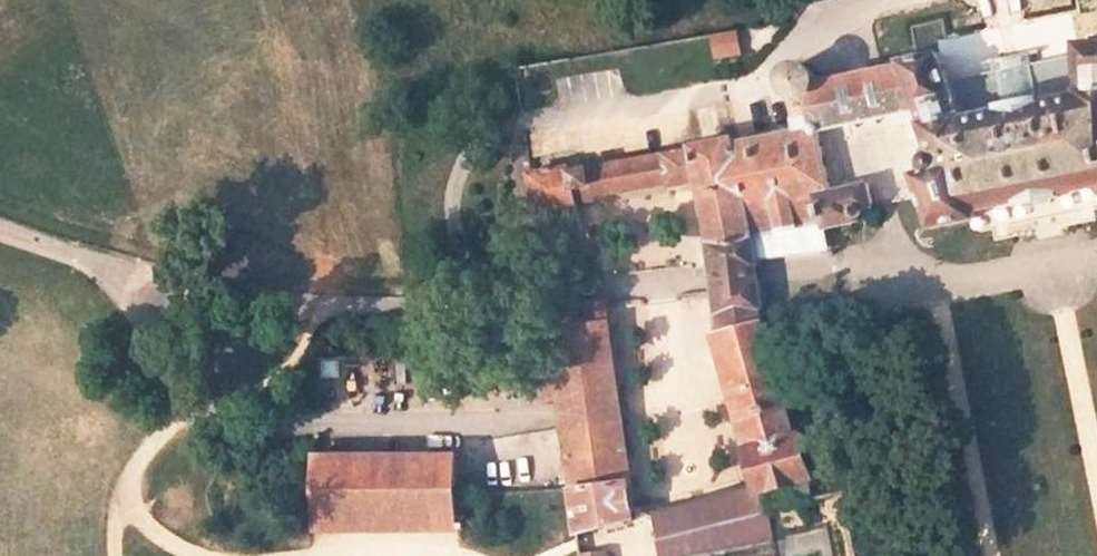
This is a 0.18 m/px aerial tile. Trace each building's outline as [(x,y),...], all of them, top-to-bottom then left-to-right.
[(816,132),(916,111),(935,155),(929,160),(927,167),(928,173),(917,178),(937,226),(975,215),(976,210),(1024,200),(1028,209),(1096,191),(1096,47),(1074,49),(1073,58),(1034,65),(1028,51),(992,58),(993,73),(947,84),(938,56),(902,63),(903,68),(816,85),(815,73),(808,66),(793,68),(787,81),(792,94),(803,96),(809,94),(813,116),(816,132)] [(813,116),(805,117),(803,135),(816,132),(813,116)] [(767,496),(808,484),(760,316),(757,282),(752,240),(821,220),(824,226),(866,218),(865,211),(873,209),(867,190),(831,194),(816,132),(803,135),(737,150),(735,141),(697,149),(712,238),(715,279),(720,334),(763,481),(767,496)] [(671,174),(674,186),(702,183),(697,149),(653,158),(655,176),(671,174)] [(655,176),(653,158),(618,163),(621,181),(577,190),(579,204),(611,198),(611,192),(673,183),(671,174),(655,176)] [(568,168),(535,174),(543,238),(584,234),(577,190),(621,181),(618,163),(568,172),(568,168)] [(563,398),(615,391),(605,306),(555,311),(559,357),(563,398)] [(559,357),(528,360),(533,402),(563,398),(559,357)] [(619,419),(615,391),(563,398),(567,424),(619,419)] [(632,518),(619,419),(567,424),(581,533),(632,518)] [(453,486),(453,456),(315,456),(315,485),(453,486)] [(648,512),(655,538),(769,508),(767,496),(763,481),(648,512)] [(453,521),(453,486),(315,485),(316,523),(453,521)] [(774,544),(718,555),(776,555),(774,544)]
